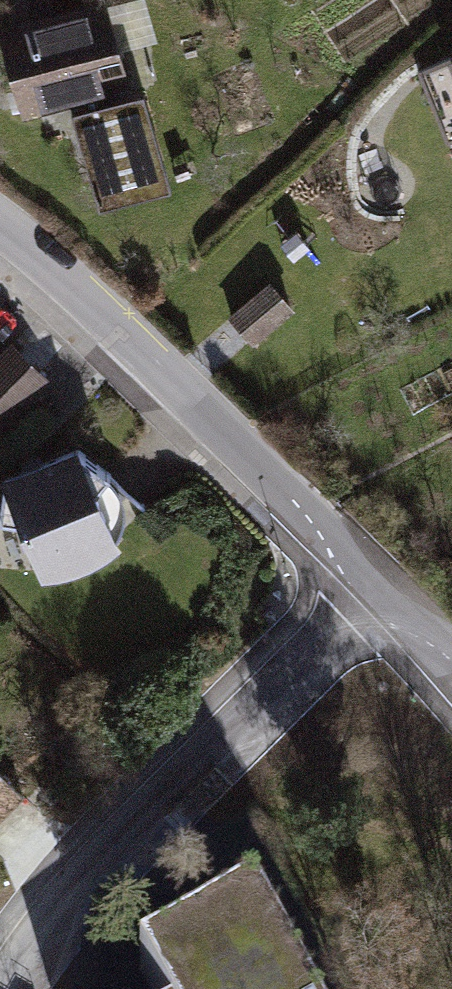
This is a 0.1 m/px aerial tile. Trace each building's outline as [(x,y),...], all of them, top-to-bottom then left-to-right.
[(0,27),(0,31),(30,115),(108,92),(106,87),(132,80),(106,0),(97,0),(53,12),(50,0),(1,0),(8,25),(0,27)] [(417,70),(446,142),(451,139),(451,56),(417,70)] [(147,90),(73,113),(101,209),(174,189),(147,90)] [(259,336),(298,301),(276,277),(237,312),(259,336)] [(13,341),(0,354),(0,437),(55,384),(13,341)] [(78,443),(2,478),(45,587),(125,557),(78,443)] [(259,913),(141,977),(147,988),(300,988),(259,913)]
